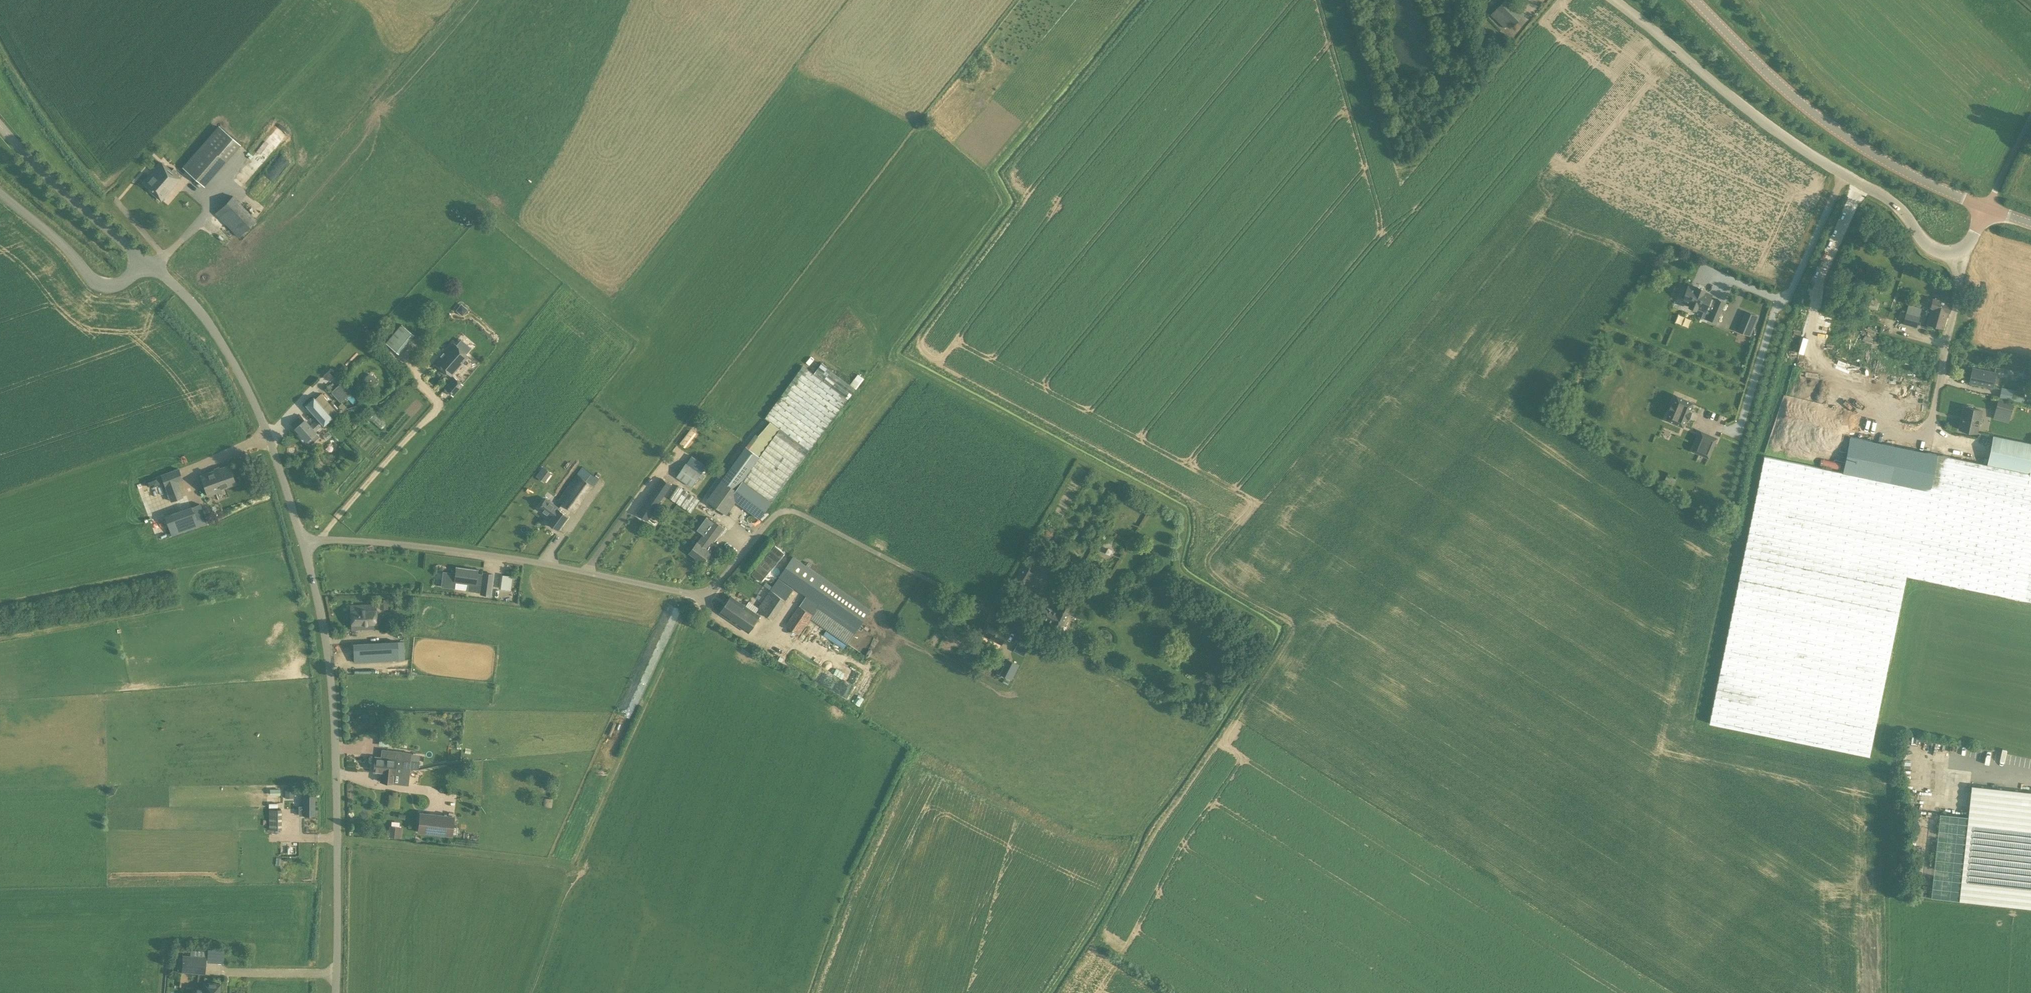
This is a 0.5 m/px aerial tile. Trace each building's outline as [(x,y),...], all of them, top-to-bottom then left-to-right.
[(1510,0),(1504,0),(1490,15),(1504,28),(1509,23),(1512,26),(1524,14),(1510,0)] [(218,125),(182,167),(204,186),(241,145),(218,125)] [(171,171),(161,163),(144,183),(151,189),(150,191),(161,200),(182,176),(173,169),(171,171)] [(256,220),(233,196),(215,213),(238,237),(256,220)] [(1712,311),(1709,318),(1716,321),(1724,302),(1717,299),(1716,300),(1710,297),(1711,295),(1703,292),(1704,290),(1697,287),(1696,289),(1688,286),(1687,290),(1685,289),(1682,296),(1684,297),(1682,301),(1690,304),(1689,306),(1695,309),(1696,307),(1704,310),(1705,308),(1712,311)] [(1927,323),(1943,327),(1948,311),(1949,312),(1951,303),(1933,298),(1930,307),(1932,307),(1927,323)] [(1879,302),(1871,299),(1869,305),(1868,306),(1877,309),(1879,302)] [(1916,328),(1921,309),(1907,305),(1906,311),(1900,309),(1896,321),(1903,323),(1902,324),(1916,328)] [(1758,316),(1746,311),(1738,330),(1750,335),(1758,316)] [(398,354),(414,335),(401,324),(385,343),(398,354)] [(479,343),(487,349),(494,338),(486,332),(479,343)] [(450,376),(468,355),(466,353),(471,348),(461,339),(456,345),(453,342),(435,362),(450,376)] [(707,500),(726,514),(736,501),(759,518),(860,382),(854,378),(850,384),(821,363),(813,373),(803,365),(765,417),(770,421),(758,435),(755,433),(721,479),(721,480),(707,500)] [(1973,367),(1970,382),(1992,387),(1995,372),(1973,367)] [(453,396),(463,384),(454,377),(444,388),(453,396)] [(339,401),(350,390),(340,380),(329,391),(339,401)] [(2030,404),(2030,399),(2023,397),(2024,392),(2001,387),(1999,397),(2022,402),(2030,404)] [(323,426),(332,417),(314,396),(304,405),(323,426)] [(1692,402),(1676,396),(1666,419),(1682,426),(1692,402)] [(2014,403),(1998,399),(1995,410),(2011,414),(2014,403)] [(1981,410),(1974,408),(1973,406),(1969,405),(1967,407),(1965,406),(1960,429),(1974,432),(1975,427),(1977,428),(1981,410)] [(382,429),(386,424),(374,413),(369,418),(382,429)] [(300,415),(291,423),(299,433),(297,434),(302,441),(304,439),(310,445),(320,436),(315,431),(321,426),(316,420),(310,425),(300,415)] [(326,440),(332,435),(327,430),(322,436),(326,440)] [(1701,432),(1693,450),(1708,457),(1716,438),(1701,432)] [(1987,463),(2028,472),(2030,460),(2030,443),(1993,435),(1987,463)] [(1764,456),(1709,723),(1869,756),(1905,582),(1906,576),(1924,489),(1918,488),(1886,481),(1893,445),(1850,436),(1843,472),(1764,456)] [(1906,576),(2030,601),(2030,462),(2029,473),(1937,454),(1925,452),(1918,488),(1924,489),(1906,576)] [(677,477),(692,487),(699,477),(701,473),(686,463),(677,477)] [(221,489),(235,483),(228,465),(200,475),(208,495),(222,490),(221,489)] [(165,485),(182,479),(178,468),(161,474),(165,485)] [(558,529),(569,515),(566,513),(569,508),(574,512),(594,485),(576,472),(557,499),(562,503),(548,522),(558,529)] [(1661,480),(1673,484),(1675,476),(1664,472),(1661,480)] [(637,513),(648,519),(671,484),(661,478),(651,494),(650,494),(637,513)] [(678,486),(670,498),(691,512),(700,500),(678,486)] [(164,516),(171,536),(206,523),(198,503),(164,516)] [(1134,524),(1138,517),(1122,508),(1118,514),(1134,524)] [(689,552),(699,559),(698,560),(702,563),(710,552),(714,555),(720,547),(714,543),(720,533),(709,526),(697,542),(696,542),(689,552)] [(784,552),(775,545),(751,574),(760,581),(784,552)] [(1035,551),(1032,557),(1041,562),(1044,556),(1035,551)] [(871,609),(793,555),(772,586),(765,581),(763,585),(768,588),(766,590),(768,592),(757,608),(773,619),(786,600),(794,588),(806,596),(799,606),(798,605),(785,625),(799,635),(810,619),(847,644),(871,609)] [(1015,577),(1028,584),(1038,566),(1025,559),(1015,577)] [(443,571),(441,585),(454,587),(454,581),(469,583),(468,589),(480,591),(480,593),(490,594),(493,573),(482,572),(482,574),(477,573),(477,569),(456,566),(455,573),(443,571)] [(500,588),(509,589),(511,576),(502,575),(500,588)] [(720,612),(749,632),(761,615),(731,595),(720,612)] [(1061,628),(1072,605),(1062,600),(1057,611),(1048,606),(1043,616),(1053,621),(1051,623),(1061,628)] [(376,603),(349,604),(351,629),(377,628),(376,603)] [(631,718),(681,609),(668,603),(618,712),(631,718)] [(1001,643),(1008,630),(989,620),(983,633),(1001,643)] [(1019,632),(1013,642),(1016,644),(1013,650),(1023,655),(1026,649),(1032,639),(1019,632)] [(405,660),(403,641),(398,642),(398,640),(354,643),(354,654),(354,662),(382,661),(405,660)] [(1000,673),(1006,677),(1012,679),(1012,677),(1019,664),(1010,660),(1007,658),(1000,673)] [(381,749),(380,757),(375,756),(373,772),(381,772),(380,781),(400,783),(402,767),(419,769),(419,762),(409,761),(408,766),(402,766),(404,751),(381,749)] [(1972,786),(1959,901),(2030,908),(2030,792),(1972,786)] [(285,790),(285,798),(294,798),(294,790),(285,790)] [(298,805),(298,814),(314,814),(314,795),(303,795),(303,805),(298,805)] [(269,809),(269,829),(281,830),(282,809),(269,809)] [(417,832),(452,836),(455,816),(419,812),(417,832)] [(390,826),(389,836),(399,837),(400,827),(390,826)] [(204,972),(206,956),(182,954),(181,970),(204,972)] [(192,987),(192,992),(219,992),(220,983),(204,981),(203,988),(192,987)]
